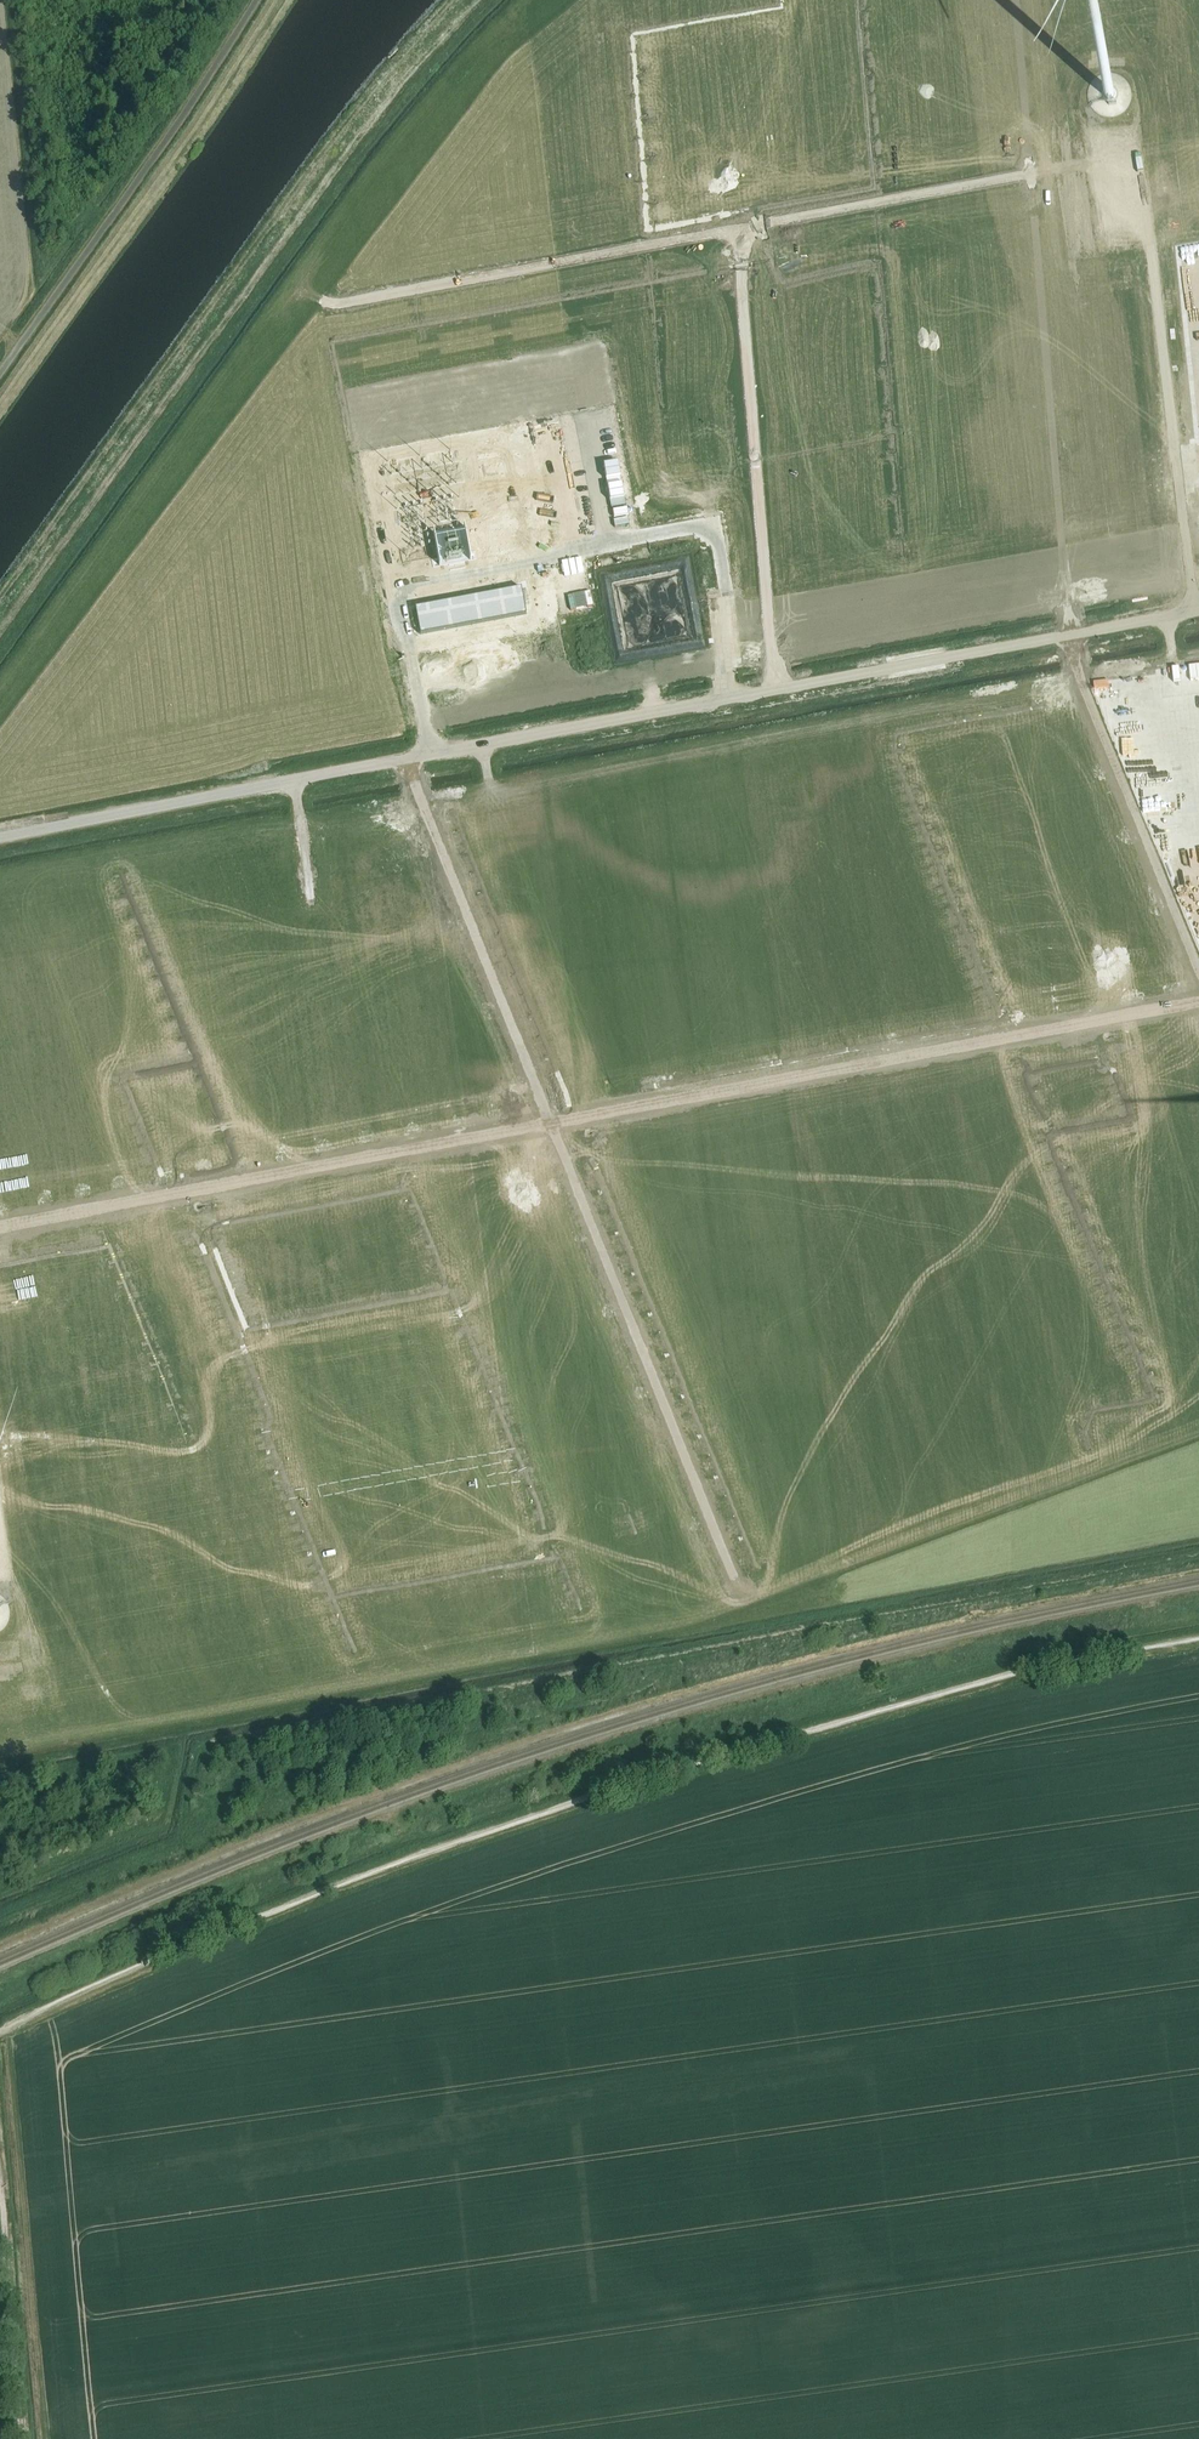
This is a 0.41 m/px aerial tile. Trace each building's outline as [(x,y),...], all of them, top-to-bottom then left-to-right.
[(1102,93),(1101,95),(1101,98),(1102,100),(1103,102),(1105,103),(1108,104),(1110,104),(1113,103),(1115,102),(1116,100),(1117,98),(1117,96),(1117,93),(1115,91),(1112,89),(1110,88),(1107,88),(1104,90),(1103,91),(1102,93)] [(611,578),(543,590),(547,612),(615,599),(611,578)] [(420,635),(525,616),(521,590),(415,610),(420,635)]
